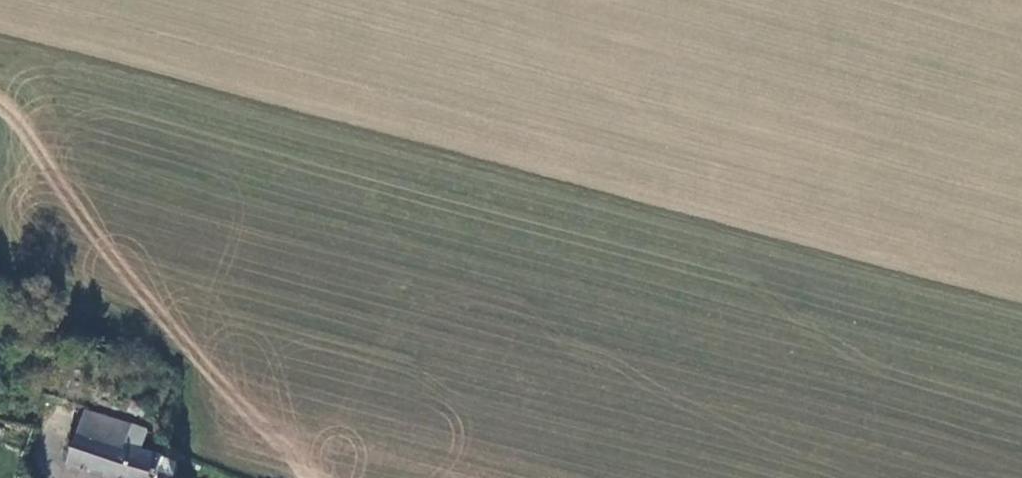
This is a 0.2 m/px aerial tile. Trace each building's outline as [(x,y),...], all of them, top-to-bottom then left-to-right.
[(125,477),(171,477),(172,473),(158,468),(163,451),(145,445),(127,439),(132,420),(83,406),(69,463),(125,477)] [(150,425),(132,420),(127,439),(145,445),(150,425)]
